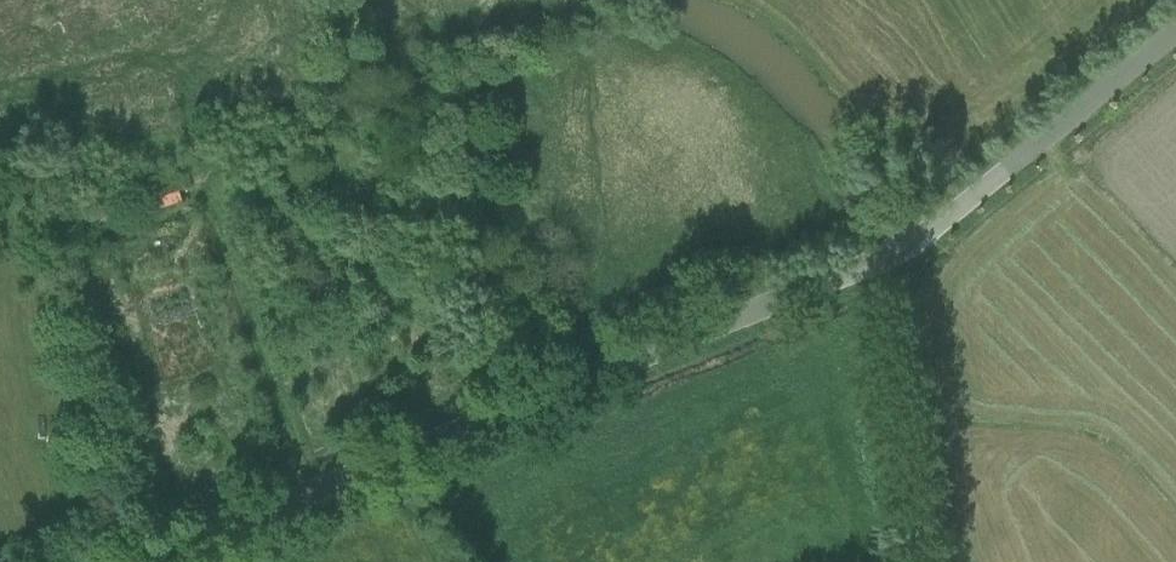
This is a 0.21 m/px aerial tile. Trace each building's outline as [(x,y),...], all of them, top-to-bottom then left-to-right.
[(143,204),(168,198),(164,185),(140,191),(143,204)] [(92,203),(75,210),(81,224),(98,217),(92,203)]
